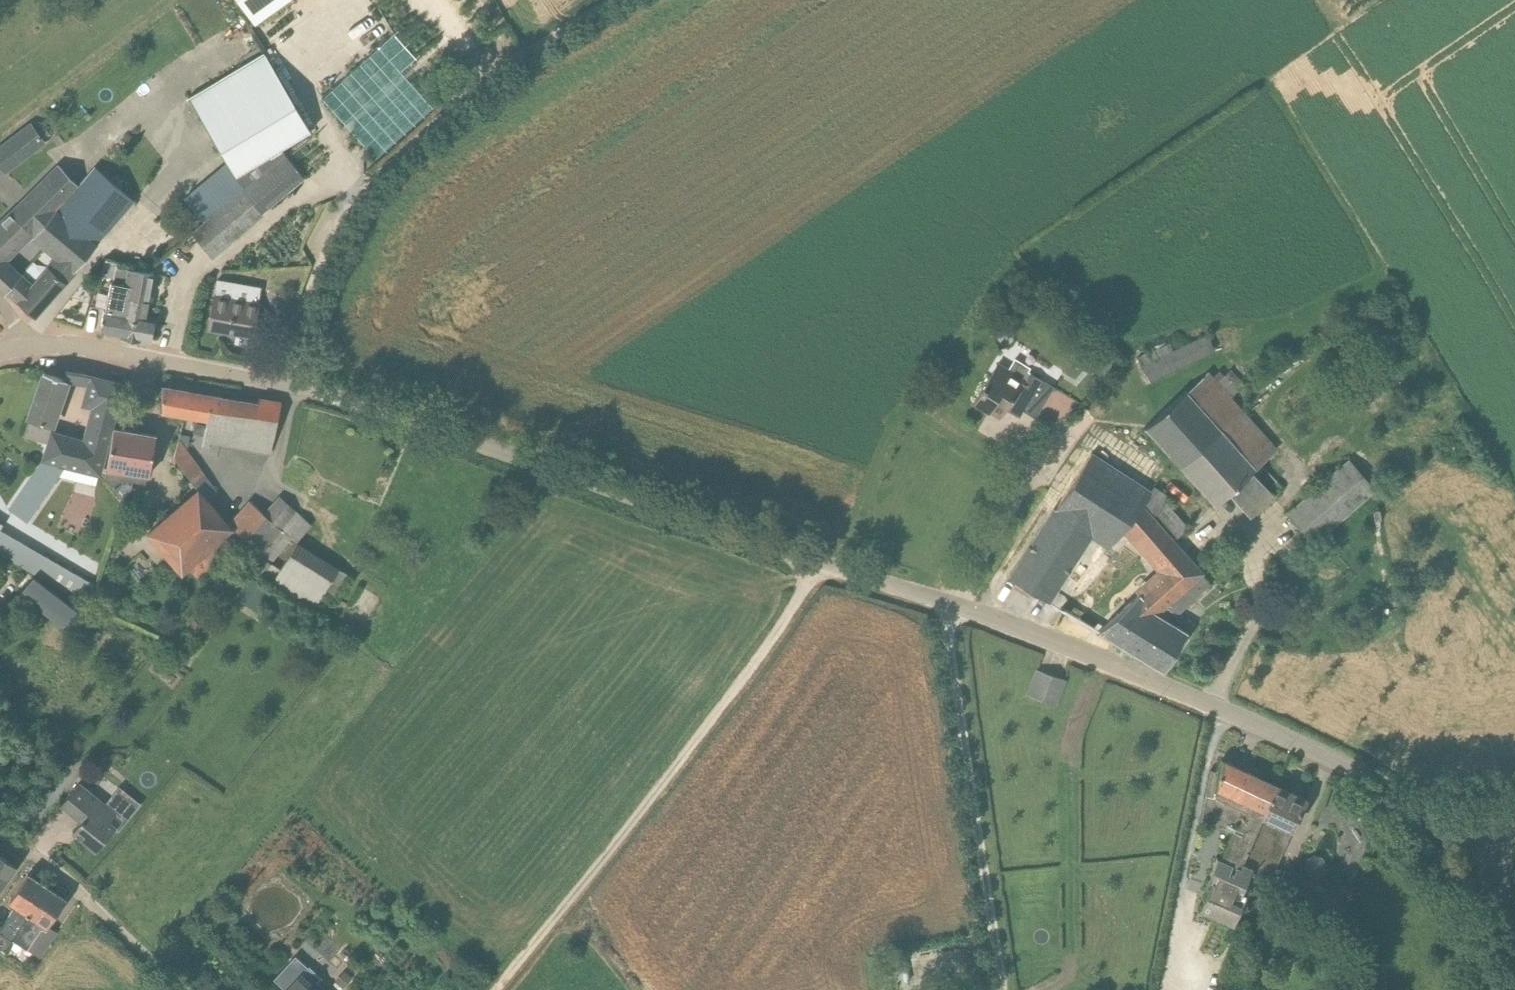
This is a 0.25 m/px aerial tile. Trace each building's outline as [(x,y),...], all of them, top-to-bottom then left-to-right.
[(257,21),(287,0),(242,0),(257,21)] [(183,198),(204,223),(285,155),(285,154),(281,148),(310,130),(264,53),(188,97),(226,161),(183,198)] [(16,137),(0,149),(0,166),(4,171),(43,142),(34,130),(19,142),(16,137)] [(304,177),(285,155),(204,223),(192,233),(212,258),(262,216),(260,213),(304,177)] [(8,291),(36,264),(33,261),(20,274),(7,260),(31,238),(32,237),(36,240),(58,212),(68,199),(78,186),(59,167),(48,177),(0,223),(0,289),(5,293),(8,291)] [(36,264),(8,291),(35,315),(97,244),(96,243),(134,200),(94,167),(58,213),(58,212),(36,240),(49,251),(57,257),(50,266),(36,264)] [(99,332),(121,336),(130,286),(125,285),(114,283),(118,263),(106,259),(97,286),(109,289),(105,310),(104,310),(101,324),(99,332)] [(128,270),(125,285),(130,286),(150,290),(153,274),(128,270)] [(141,339),(142,340),(151,341),(156,318),(145,316),(150,290),(130,286),(121,336),(121,337),(140,341),(141,339)] [(214,297),(208,328),(253,336),(259,305),(214,297)] [(1007,408),(1020,415),(1042,380),(1028,372),(1024,378),(1009,368),(1001,382),(990,376),(973,403),(989,412),(992,407),(1004,414),(1007,408)] [(49,432),(67,380),(43,373),(28,420),(29,420),(24,436),(49,444),(44,460),(10,509),(27,521),(56,479),(64,465),(100,474),(122,384),(92,376),(85,403),(94,406),(85,443),(49,432)] [(212,396),(162,387),(162,410),(184,416),(207,420),(203,446),(208,447),(209,441),(271,453),(281,404),(259,399),(257,404),(212,396)] [(1179,467),(1221,429),(1186,390),(1144,428),(1179,467)] [(156,435),(114,428),(105,476),(112,485),(113,485),(112,484),(121,477),(144,481),(144,482),(145,482),(147,475),(149,475),(156,435)] [(1256,468),(1221,429),(1179,467),(1214,506),(1228,493),(1250,517),(1283,489),(1264,467),(1255,475),(1252,472),(1256,468)] [(198,491),(207,501),(216,493),(188,455),(187,452),(190,436),(181,434),(174,459),(198,491)] [(1148,553),(1152,558),(1154,559),(1173,542),(1141,507),(1153,492),(1092,452),(1010,578),(1048,601),(1090,536),(1109,548),(1125,527),(1148,553)] [(1288,514),(1314,544),(1375,491),(1348,461),(1288,514)] [(1188,529),(1163,501),(1167,495),(1155,488),(1153,492),(1141,507),(1173,542),(1188,529)] [(231,529),(207,501),(198,491),(148,534),(182,573),(231,529)] [(258,554),(249,570),(271,582),(270,584),(313,610),(321,595),(332,602),(350,575),(337,568),(298,542),(279,569),(270,563),(293,535),(299,540),(312,524),(295,511),(280,497),(265,515),(251,502),(230,526),(258,554)] [(42,578),(51,560),(0,530),(0,554),(42,578)] [(1201,573),(1184,554),(1174,563),(1098,632),(1120,645),(1155,614),(1157,612),(1201,573)] [(96,587),(51,560),(42,578),(87,605),(96,587)] [(1120,645),(1131,652),(1163,671),(1187,632),(1170,623),(1174,615),(1210,583),(1201,573),(1157,612),(1155,614),(1120,645)] [(37,578),(22,597),(62,628),(76,609),(37,578)] [(282,614),(287,605),(272,595),(266,604),(282,614)] [(188,632),(196,637),(202,626),(194,621),(188,632)] [(1038,670),(1031,689),(1029,696),(1055,706),(1065,680),(1038,670)] [(1238,869),(1277,786),(1222,760),(1219,772),(1211,771),(1201,823),(1222,827),(1233,832),(1221,859),(1217,858),(1205,885),(1209,887),(1200,909),(1233,924),(1246,896),(1241,894),(1250,874),(1238,869)] [(73,832),(97,851),(115,828),(109,823),(115,815),(78,784),(61,805),(81,821),(73,832)] [(1286,843),(1306,799),(1277,786),(1238,869),(1250,874),(1252,869),(1261,873),(1276,838),(1286,843)] [(16,866),(0,855),(0,889),(16,866)] [(1328,868),(1328,867),(1328,866),(1327,865),(1327,864),(1327,863),(1326,862),(1326,861),(1325,860),(1325,859),(1324,859),(1323,858),(1322,857),(1321,857),(1320,856),(1318,855),(1317,855),(1316,855),(1315,855),(1314,855),(1313,855),(1312,855),(1311,856),(1310,856),(1309,857),(1308,857),(1307,858),(1307,859),(1306,859),(1305,860),(1305,861),(1304,862),(1304,863),(1304,864),(1303,865),(1303,866),(1303,867),(1303,868),(1303,869),(1304,870),(1304,871),(1304,872),(1305,873),(1305,874),(1306,875),(1307,876),(1307,877),(1308,877),(1309,878),(1310,878),(1311,879),(1312,879),(1313,879),(1314,879),(1315,880),(1316,879),(1317,879),(1319,879),(1320,879),(1321,878),(1322,877),(1323,877),(1324,876),(1325,875),(1325,874),(1326,873),(1326,872),(1327,871),(1327,870),(1327,869),(1328,868)] [(1322,886),(1294,873),(1285,894),(1311,908),(1322,886)] [(12,938),(46,886),(28,874),(8,903),(14,907),(1,927),(0,926),(0,949),(4,951),(12,938)] [(65,899),(46,886),(12,938),(41,957),(57,933),(47,926),(65,899)] [(316,982),(320,979),(295,956),(274,980),(285,989),(325,989),(316,982)] [(343,987),(352,978),(344,972),(336,981),(343,987)]
